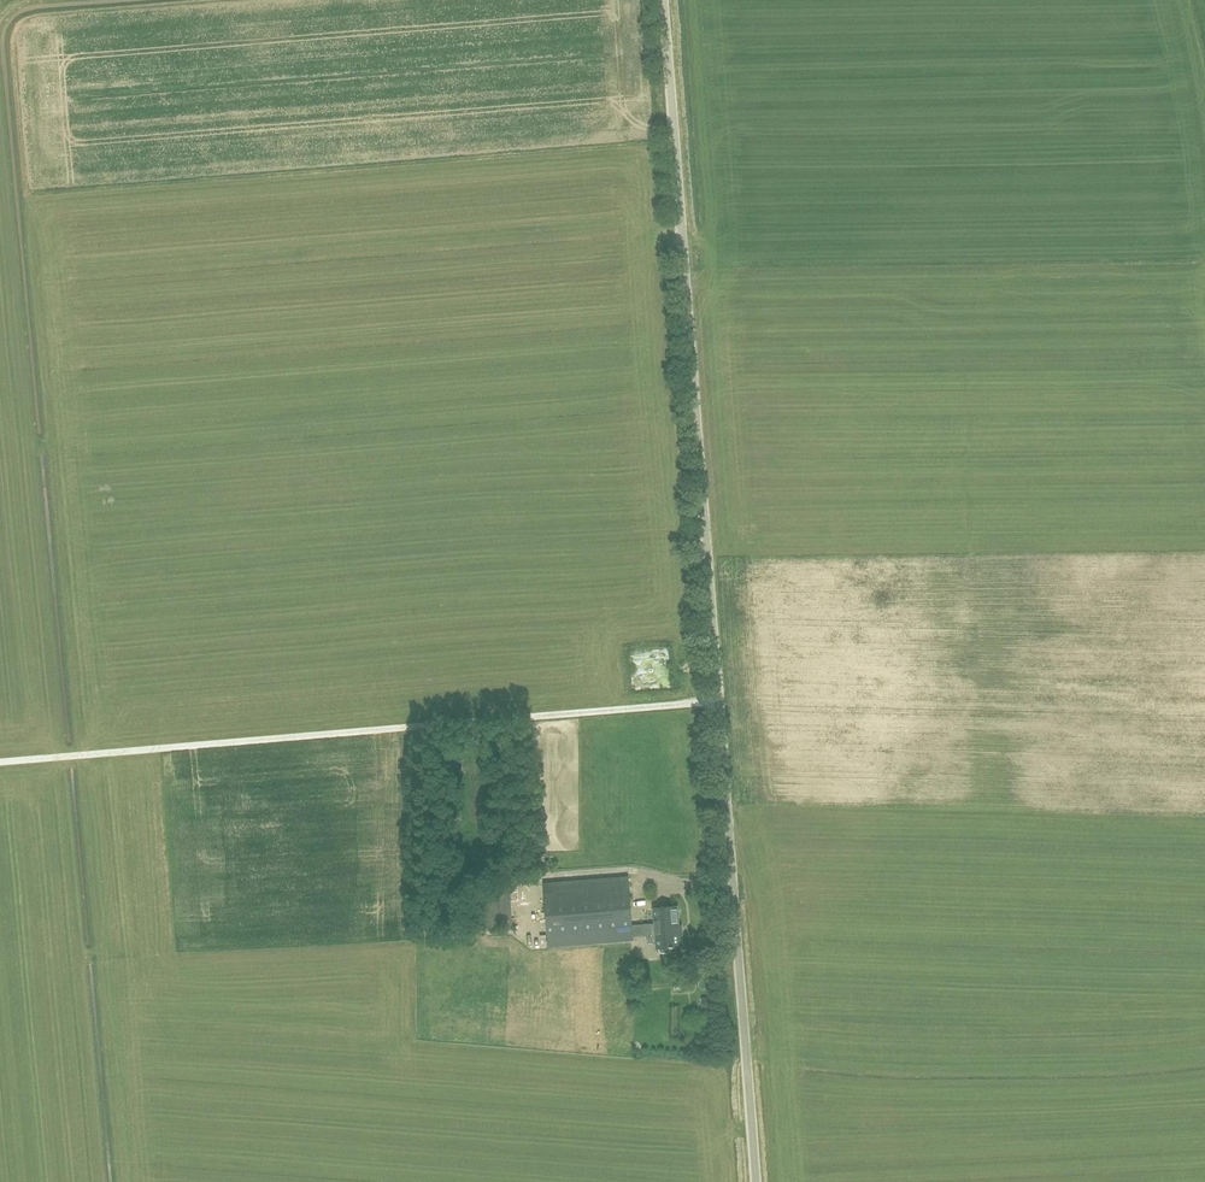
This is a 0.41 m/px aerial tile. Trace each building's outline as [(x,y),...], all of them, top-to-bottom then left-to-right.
[(633,936),(632,925),(629,876),(543,883),(548,946),(634,939),(633,936)] [(480,923),(509,922),(507,893),(501,893),(501,890),(478,891),(480,923)] [(655,924),(632,925),(633,936),(647,935),(647,939),(656,939),(657,948),(683,946),(682,932),(679,932),(678,925),(679,925),(678,906),(654,908),(655,924)] [(703,997),(704,1009),(715,1009),(714,997),(703,997)]
